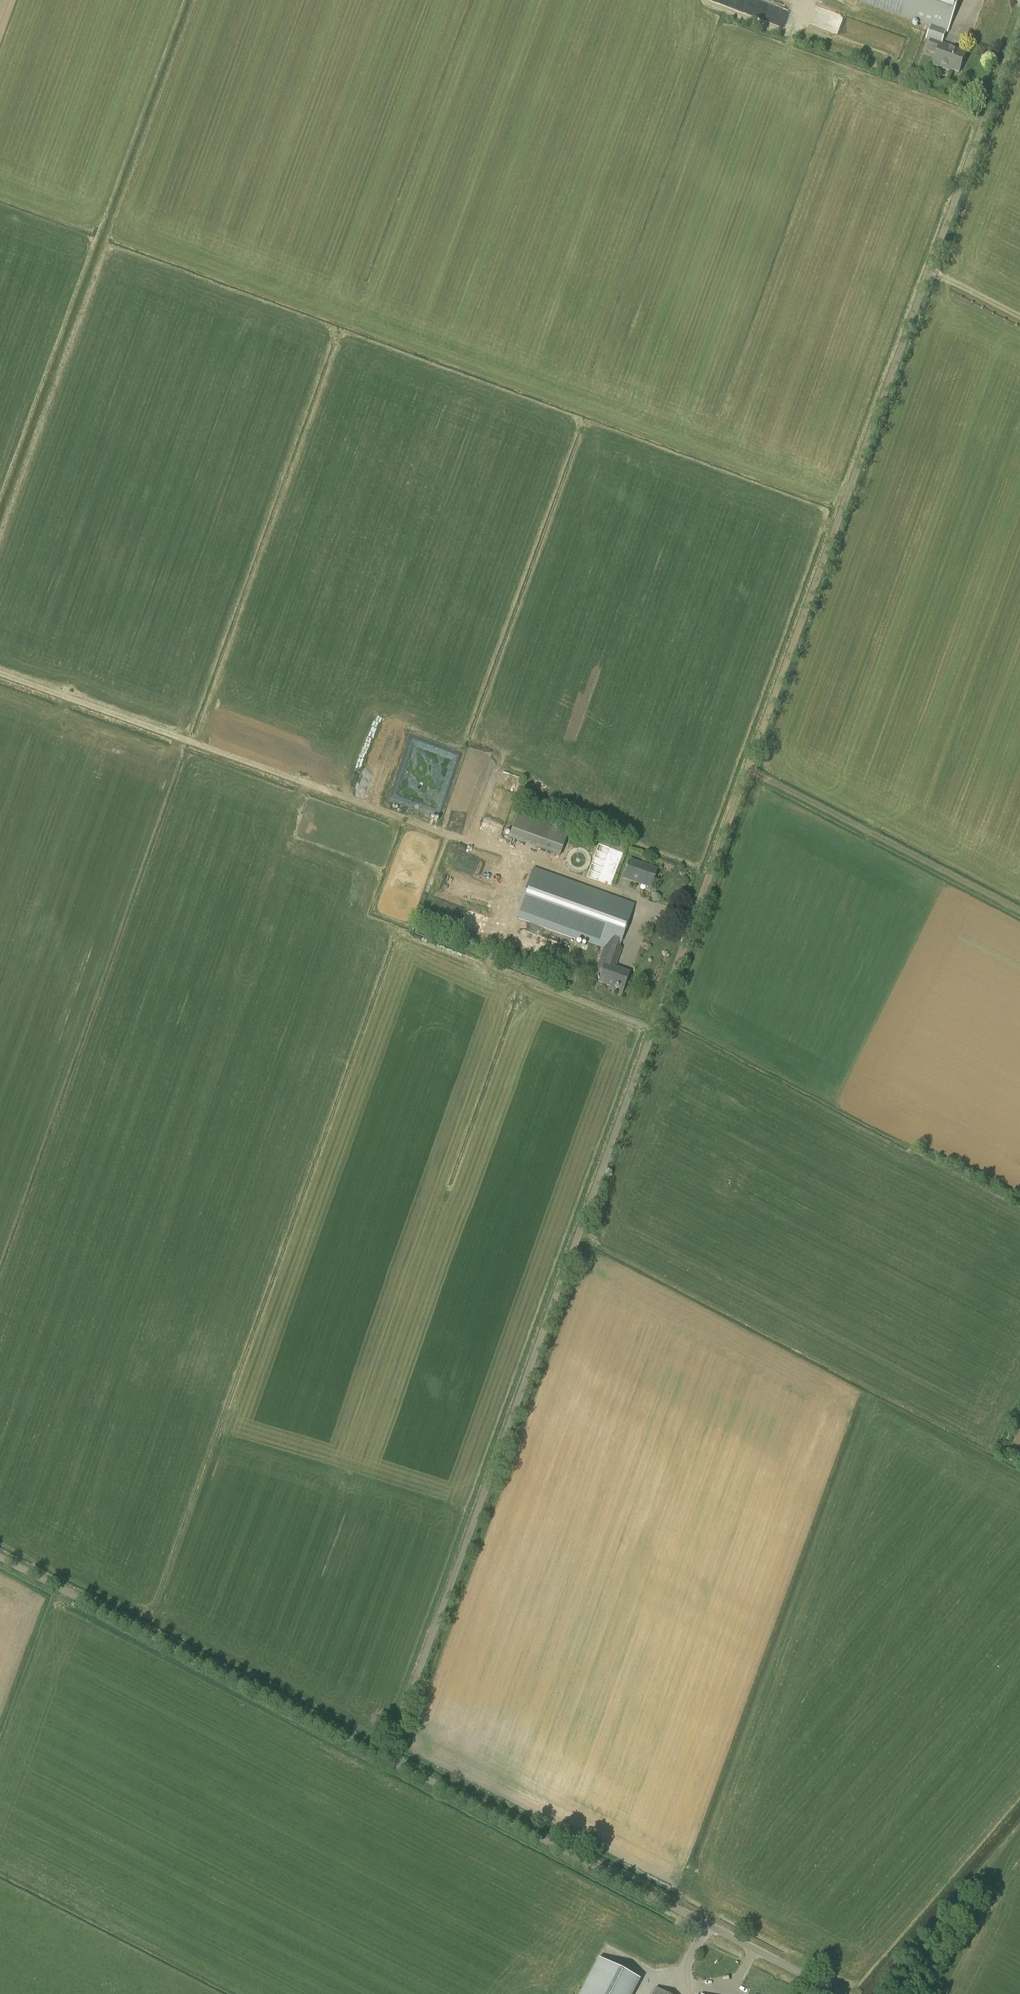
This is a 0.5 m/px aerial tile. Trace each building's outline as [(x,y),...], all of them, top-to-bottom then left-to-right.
[(930,29),(925,42),(930,43),(926,53),(936,57),(932,66),(941,69),(940,71),(951,74),(951,73),(958,75),(965,57),(952,52),(953,51),(945,48),(945,49),(940,48),(945,34),(946,35),(959,0),(849,0),(930,29)] [(840,34),(846,16),(824,8),(818,27),(840,34)] [(509,808),(513,795),(496,790),(491,806),(487,821),(491,822),(489,831),(493,832),(497,819),(503,821),(505,816),(500,814),(500,813),(494,811),(496,806),(502,808),(502,805),(509,808)] [(462,816),(470,813),(467,803),(459,806),(462,816)] [(559,857),(567,835),(517,817),(509,839),(559,857)] [(652,886),(657,871),(629,861),(623,878),(638,884),(639,881),(652,886)] [(533,869),(516,918),(604,949),(597,969),(603,971),(599,983),(610,987),(608,992),(621,997),(627,980),(624,979),(626,973),(612,968),(634,906),(533,869)] [(474,928),(479,913),(474,911),(469,926),(474,928)] [(639,1979),(599,1958),(580,1993),(631,1993),(639,1979)]
